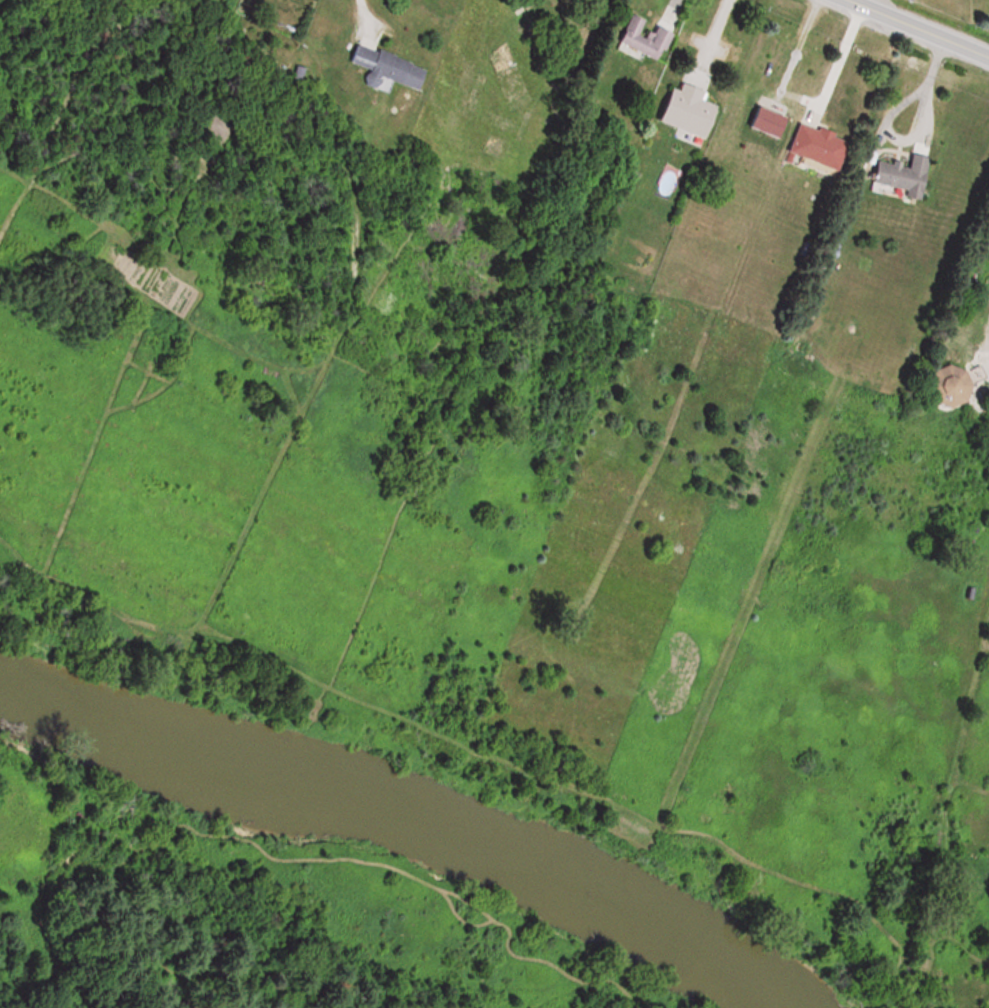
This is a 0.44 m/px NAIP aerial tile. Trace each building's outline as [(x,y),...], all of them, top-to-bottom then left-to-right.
[(650,21),(652,19),(632,12),(621,43),(666,59),(676,30),(650,21)] [(434,66),(359,43),(354,61),(375,67),(371,82),(386,86),(389,77),(427,88),(434,66)] [(666,120),(715,138),(727,106),(707,98),(709,91),(681,80),(666,120)] [(795,153),(847,168),(856,138),(805,122),(795,153)] [(915,189),(914,196),(931,199),(937,155),(919,153),(917,165),(882,160),(878,184),(915,189)]
